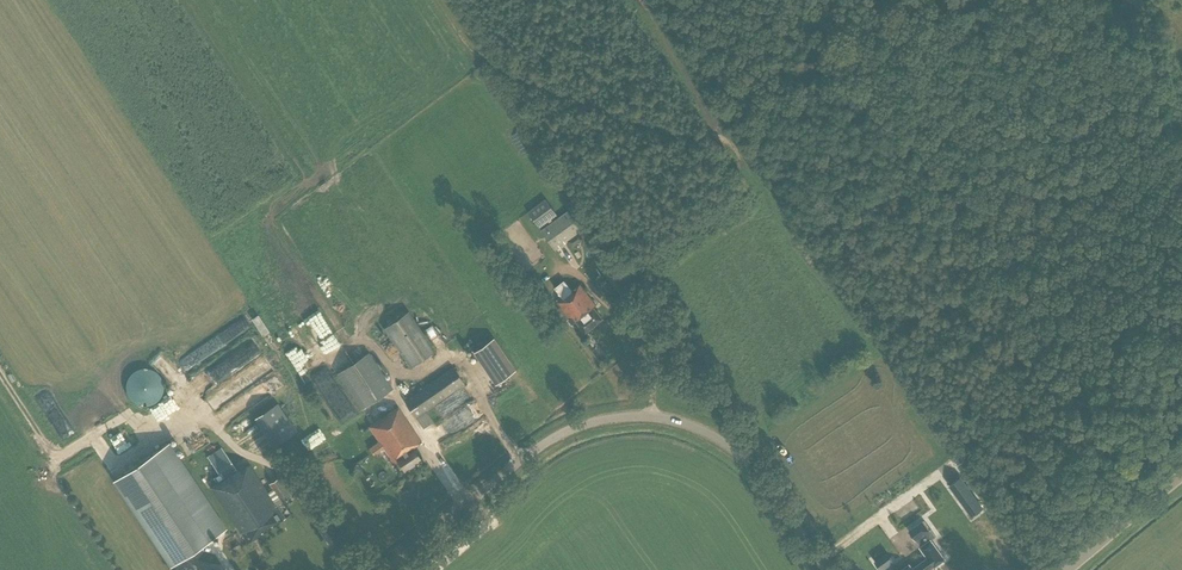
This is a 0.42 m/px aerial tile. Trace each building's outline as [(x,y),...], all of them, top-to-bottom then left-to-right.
[(635,19),(631,23),(640,34),(645,31),(635,19)] [(312,177),(318,183),(326,175),(321,169),(312,177)] [(528,211),(539,227),(557,214),(545,198),(528,211)] [(541,230),(556,250),(583,230),(568,210),(541,230)] [(594,307),(596,305),(580,285),(573,291),(565,281),(556,289),(563,298),(558,303),(574,323),(577,321),(586,333),(603,319),(594,307)] [(436,351),(409,312),(385,328),(412,367),(436,351)] [(200,359),(252,327),(245,316),(199,344),(202,349),(196,353),(200,359)] [(279,341),(289,351),(300,340),(290,330),(279,341)] [(474,352),(496,384),(516,370),(494,338),(474,352)] [(152,360),(162,369),(168,362),(159,353),(152,360)] [(369,353),(338,374),(361,409),(393,389),(369,353)] [(292,357),(303,382),(314,377),(307,361),(303,363),(299,354),(292,357)] [(256,409),(281,389),(269,374),(263,366),(236,387),(240,393),(229,401),(239,414),(252,404),(256,409)] [(163,383),(162,379),(160,376),(158,373),(155,371),(152,369),(148,368),(145,367),(141,368),(137,369),(134,371),(131,373),(129,376),(127,379),(126,383),(126,386),(126,390),(127,394),(129,397),(131,400),(134,402),(137,404),(141,405),(145,406),(148,405),(152,404),(155,402),(158,400),(160,397),(162,394),(163,390),(164,386),(163,383)] [(453,369),(405,401),(423,428),(434,421),(426,410),(464,385),(453,369)] [(312,382),(343,423),(358,411),(327,370),(312,382)] [(500,393),(511,386),(508,380),(496,387),(500,393)] [(255,418),(273,446),(296,431),(278,403),(255,418)] [(467,421),(481,414),(477,405),(442,421),(448,433),(458,427),(455,420),(464,416),(467,421)] [(399,407),(369,427),(395,464),(398,462),(404,471),(422,460),(413,447),(422,442),(399,407)] [(225,529),(168,444),(114,479),(171,565),(225,529)] [(248,543),(286,518),(277,505),(291,495),(279,478),(270,484),(279,498),(273,502),(249,465),(240,472),(238,470),(237,471),(227,455),(213,465),(223,480),(211,488),(248,543)] [(961,477),(949,486),(972,517),(984,508),(961,477)] [(931,529),(929,530),(923,520),(909,530),(921,547),(921,548),(926,554),(910,565),(909,565),(902,569),(913,569),(928,558),(935,567),(945,560),(931,540),(936,536),(931,529)]
